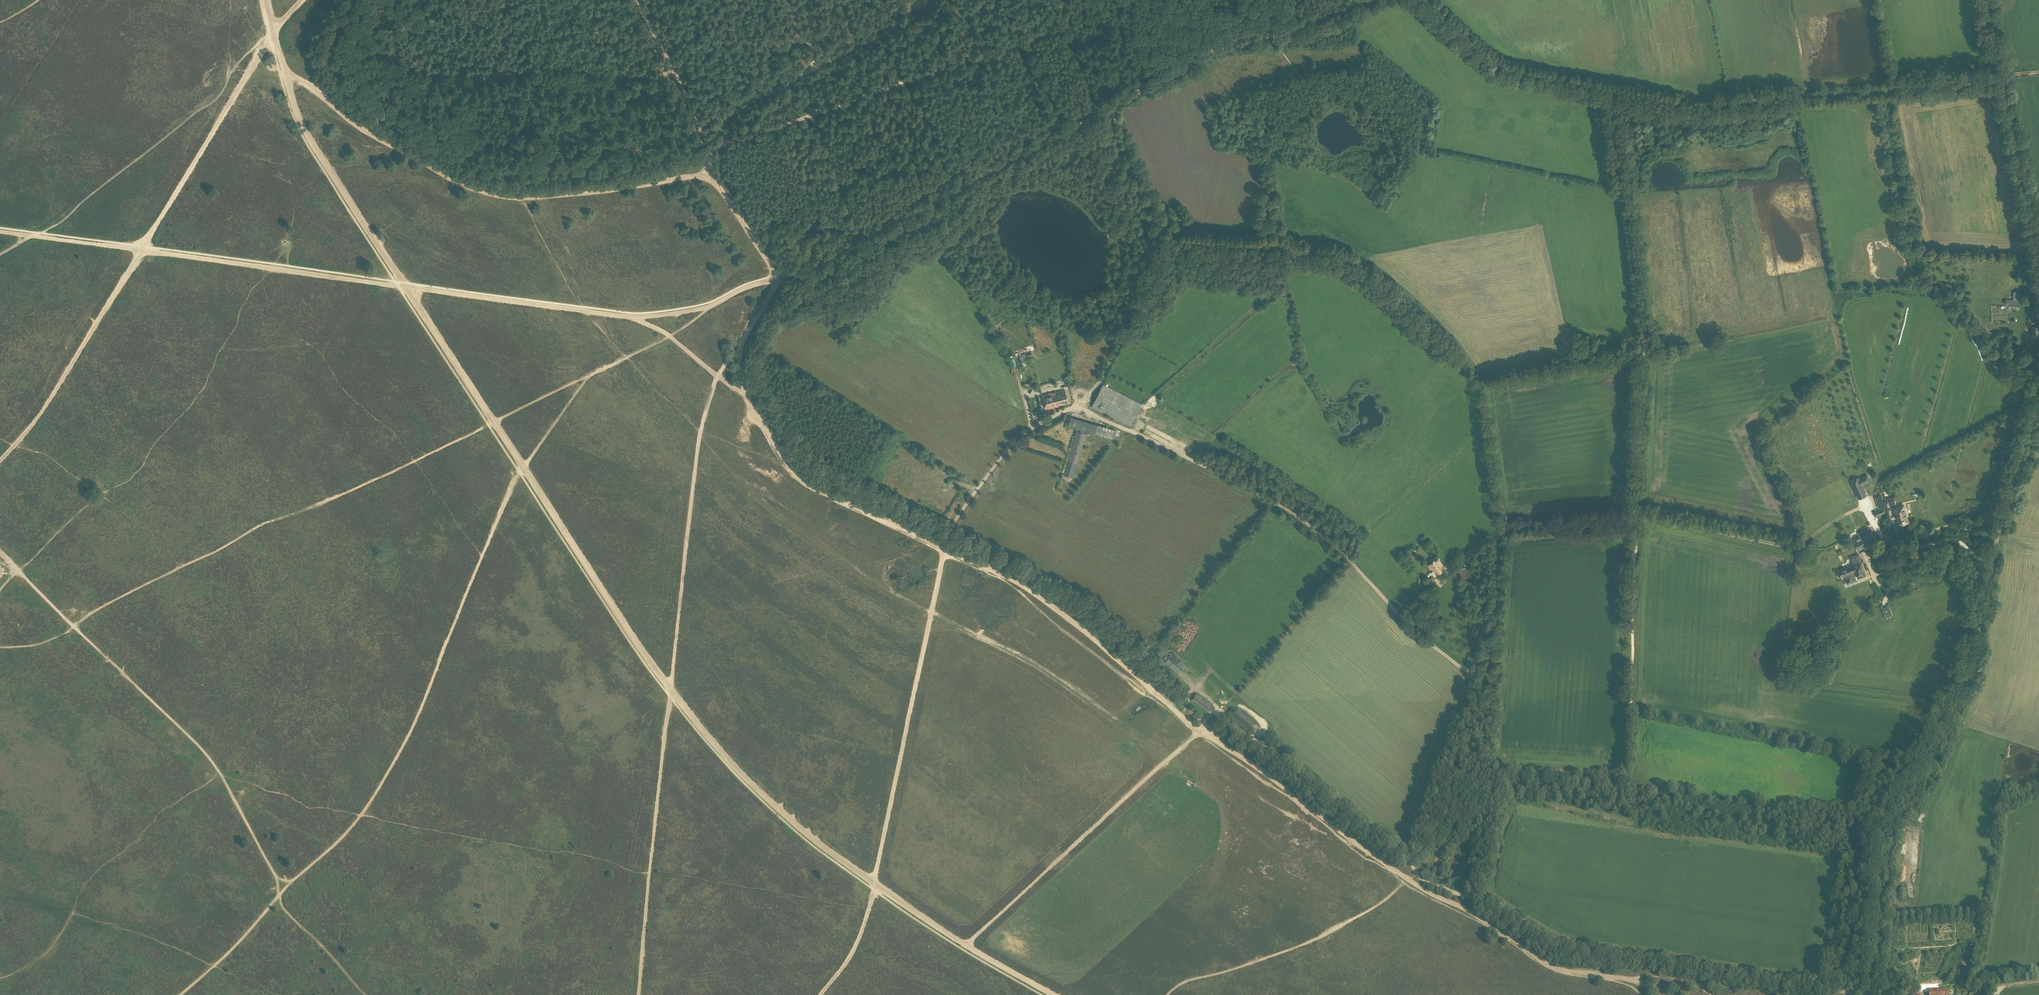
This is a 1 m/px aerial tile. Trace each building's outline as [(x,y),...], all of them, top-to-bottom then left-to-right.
[(2007,299),(2006,303),(2010,303),(2009,307),(2020,308),(2020,301),(2021,293),(2014,292),(2014,300),(2007,299)] [(1026,353),(1019,355),(1023,366),(1029,364),(1029,362),(1035,360),(1032,352),(1027,354),(1026,353)] [(1103,384),(1092,406),(1130,426),(1142,404),(1103,384)] [(1064,391),(1041,396),(1044,409),(1066,404),(1064,391)] [(1071,416),(1069,425),(1077,427),(1114,438),(1117,429),(1071,416)] [(1189,434),(1191,427),(1183,424),(1180,430),(1189,434)] [(1076,430),(1063,475),(1074,478),(1087,433),(1076,430)] [(1180,451),(1185,443),(1173,437),(1168,444),(1180,451)] [(1859,477),(1851,481),(1859,498),(1866,494),(1862,485),(1865,484),(1863,478),(1860,479),(1859,477)] [(944,502),(951,506),(957,495),(950,492),(944,502)] [(1896,504),(1894,497),(1889,498),(1887,499),(1888,506),(1896,504)] [(1904,503),(1892,506),(1898,525),(1909,522),(1904,503)] [(1879,508),(1873,511),(1875,517),(1885,513),(1883,507),(1879,508)] [(1870,530),(1859,535),(1853,539),(1858,550),(1865,546),(1874,541),(1876,540),(1870,530)] [(1852,565),(1836,570),(1839,577),(1841,576),(1846,586),(1847,586),(1846,585),(1851,582),(1852,583),(1853,583),(1850,577),(1856,575),(1857,577),(1864,575),(1863,573),(1865,572),(1859,553),(1849,556),(1852,565)] [(1435,558),(1427,565),(1436,575),(1444,568),(1435,558)] [(1468,568),(1461,570),(1462,579),(1470,578),(1468,568)] [(1424,580),(1419,585),(1423,590),(1428,585),(1424,580)] [(1883,608),(1882,610),(1885,618),(1888,619),(1891,618),(1892,615),(1889,608),(1886,607),(1883,608)] [(1177,648),(1192,632),(1188,629),(1173,644),(1177,648)] [(1191,697),(1191,700),(1207,712),(1210,712),(1211,709),(1211,706),(1210,705),(1211,702),(1205,697),(1203,700),(1196,694),(1193,694),(1191,697)]
